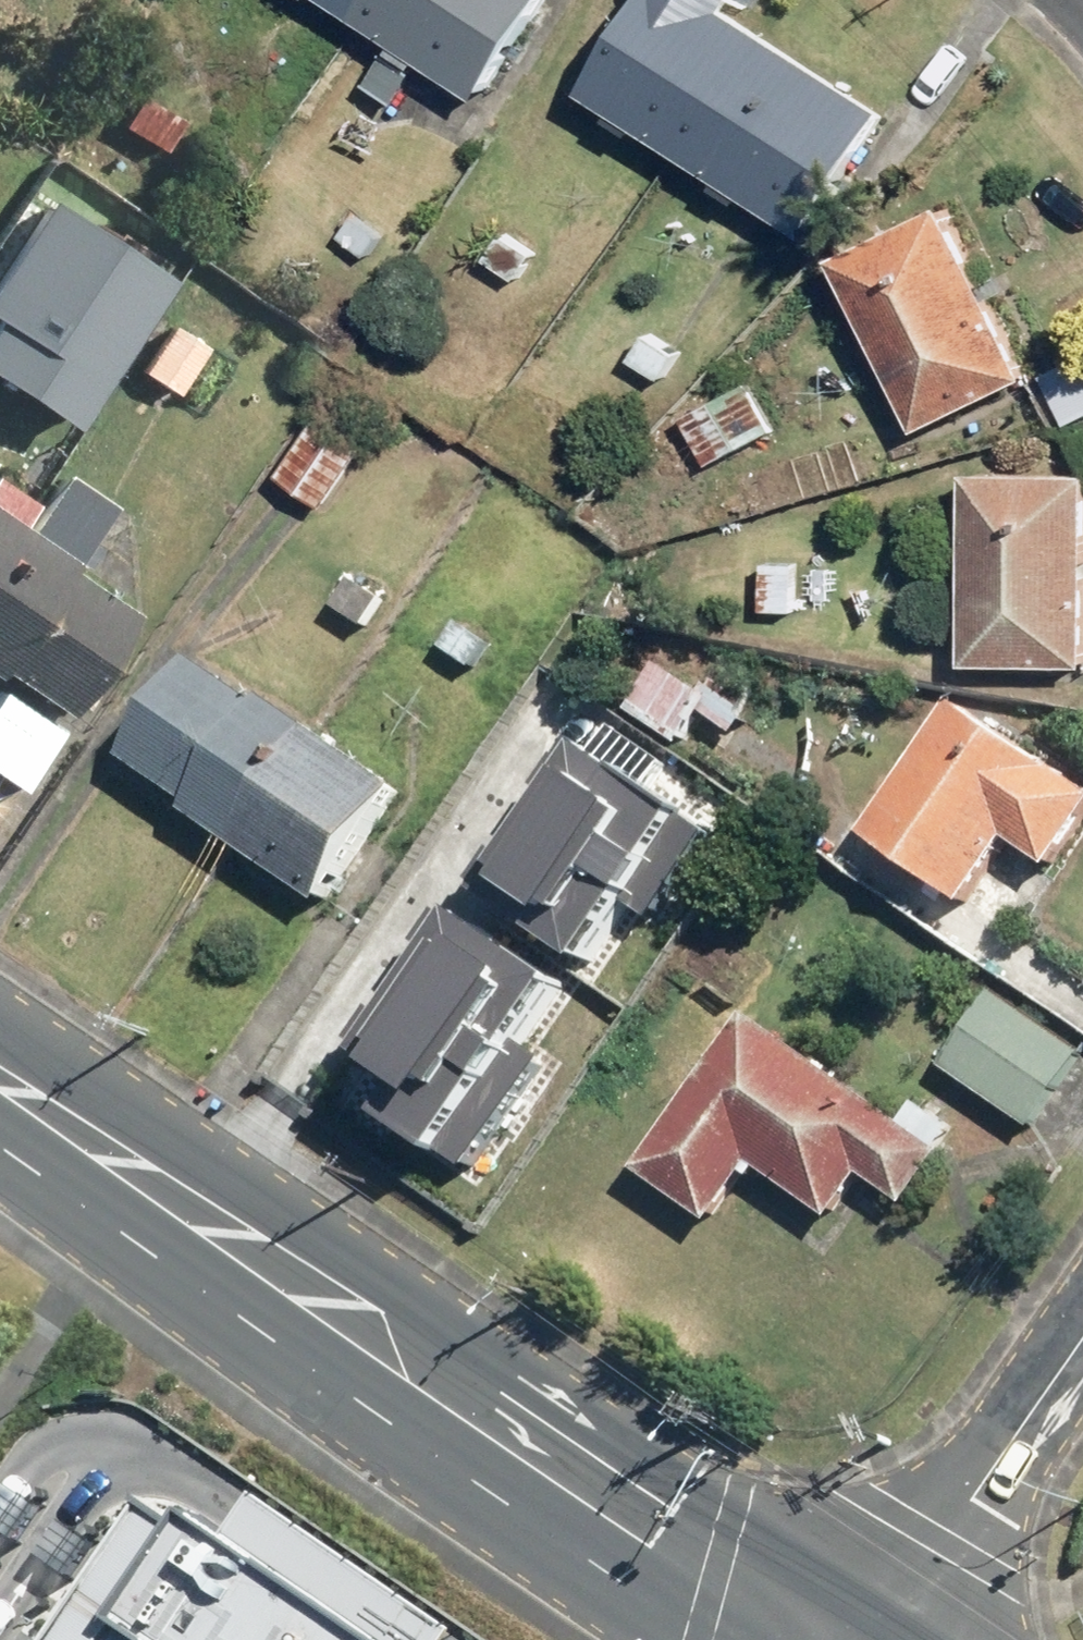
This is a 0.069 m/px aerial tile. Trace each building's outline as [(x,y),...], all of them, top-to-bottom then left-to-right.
[(387,51),(358,94),(389,115),(418,72),(471,107),(541,0),(310,0),(387,51)] [(714,187),(708,197),(733,214),(739,204),(803,246),(885,122),(729,18),(742,0),(642,0),(578,97),(610,118),(603,128),(625,142),(631,132),(714,187)] [(170,279),(47,203),(0,279),(0,390),(73,435),(170,279)] [(947,209),(826,265),(908,441),(1029,385),(947,209)] [(687,352),(648,326),(621,366),(660,392),(687,352)] [(200,351),(166,330),(136,378),(170,399),(200,351)] [(778,430),(748,380),(675,423),(705,473),(778,430)] [(368,453),(315,416),(273,476),(326,513),(368,453)] [(963,475),(958,674),(1082,676),(1082,478),(963,475)] [(16,797),(66,726),(56,718),(125,619),(8,536),(27,509),(0,490),(0,786),(16,797)] [(802,563),(759,560),(755,617),(798,620),(802,563)] [(501,643),(462,617),(433,658),(473,685),(501,643)] [(762,692),(722,662),(684,713),(724,743),(762,692)] [(310,920),(398,795),(262,699),(253,713),(190,669),(121,768),(183,812),(174,825),(310,920)] [(657,758),(589,709),(463,882),(557,950),(605,884),(646,913),(708,826),(642,779),(657,758)] [(956,710),(855,849),(955,921),(1006,851),(1044,878),(1082,823),(1082,802),(956,710)] [(540,984),(436,909),(328,1057),(356,1077),(345,1093),(454,1173),(540,1055),(506,1031),(540,984)] [(936,1073),(1028,1138),(1082,1060),(1082,1058),(992,994),(936,1073)] [(898,1129),(746,1020),(631,1179),(707,1233),(747,1177),(824,1232),(857,1186),(896,1215),(958,1129),(919,1100),(898,1129)] [(26,1546),(50,1510),(16,1488),(0,1512),(0,1530),(26,1546)] [(234,1541),(379,1639),(459,1639),(464,1634),(264,1498),(250,1518),(234,1541)] [(151,1503),(57,1639),(379,1639),(234,1541),(200,1518),(192,1531),(151,1503)] [(44,1562),(75,1582),(100,1544),(69,1524),(44,1562)]
